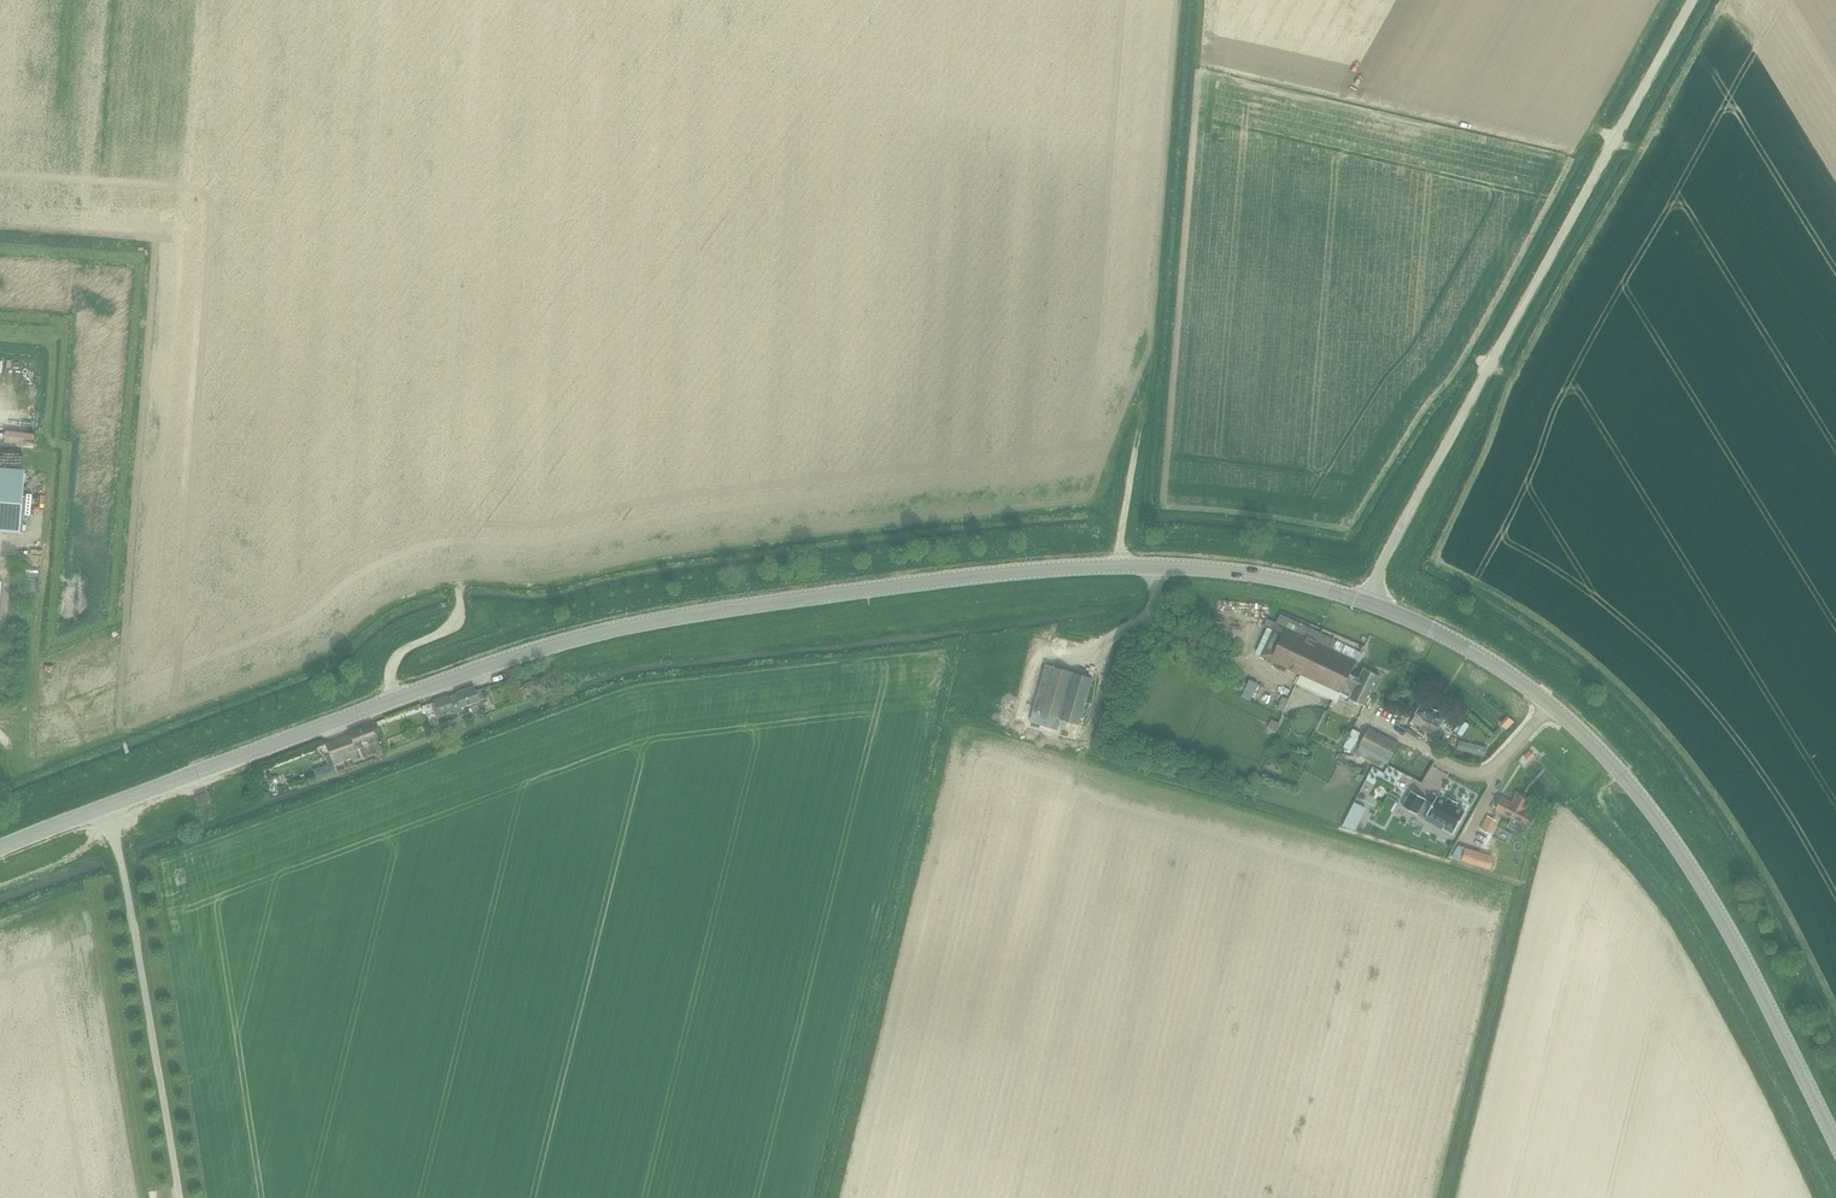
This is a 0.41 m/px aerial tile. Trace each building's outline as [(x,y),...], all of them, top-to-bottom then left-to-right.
[(20,533),(25,472),(0,470),(0,531),(20,533)] [(1351,673),(1357,660),(1271,619),(1267,627),(1273,630),(1260,655),(1301,675),(1298,682),(1338,702),(1342,693),(1350,697),(1347,703),(1354,707),(1357,701),(1366,706),(1381,675),(1365,667),(1360,677),(1351,673)] [(1061,719),(1080,724),(1093,678),(1047,664),(1034,711),(1061,719)] [(540,679),(524,684),(527,692),(535,690),(534,689),(542,687),(540,679)] [(435,700),(435,701),(431,703),(435,714),(439,712),(440,714),(452,710),(453,714),(462,710),(461,707),(480,700),(479,696),(483,695),(481,689),(477,690),(475,686),(456,693),(458,697),(451,699),(450,695),(435,700)] [(1291,699),(1283,696),(1277,709),(1285,712),(1291,699)] [(1421,727),(1419,731),(1425,735),(1427,731),(1435,736),(1448,715),(1424,701),(1412,722),(1421,727)] [(1033,711),(1030,722),(1058,730),(1061,719),(1034,711),(1033,711)] [(1508,716),(1501,723),(1507,729),(1514,722),(1508,716)] [(1277,732),(1281,723),(1272,719),(1268,728),(1277,732)] [(327,744),(331,755),(335,764),(348,759),(345,753),(350,751),(354,761),(376,753),(377,756),(384,753),(375,732),(373,733),(370,725),(352,732),(353,734),(327,744)] [(1353,727),(1344,746),(1352,750),(1361,731),(1353,727)] [(1357,752),(1363,755),(1365,752),(1389,764),(1389,763),(1399,744),(1370,728),(1357,752)] [(1459,739),(1457,748),(1485,756),(1487,747),(1459,739)] [(1389,763),(1390,761),(1403,768),(1407,761),(1412,751),(1399,744),(1389,763)] [(1529,750),(1524,756),(1529,760),(1534,754),(1529,750)] [(1418,774),(1424,778),(1433,763),(1427,759),(1418,774)] [(322,766),(314,769),(317,778),(319,777),(331,773),(328,766),(327,764),(326,764),(322,766)] [(271,778),(270,780),(272,783),(275,785),(277,784),(278,783),(280,781),(279,777),(275,775),(272,776),(271,778)] [(1426,799),(1426,798),(1412,790),(1403,806),(1418,814),(1423,805),(1430,809),(1427,814),(1456,830),(1466,812),(1437,796),(1433,803),(1426,799)] [(207,792),(197,796),(200,805),(210,801),(207,792)] [(1514,803),(1503,798),(1497,811),(1529,826),(1535,814),(1525,809),(1529,799),(1518,794),(1514,803)] [(1355,802),(1343,826),(1355,830),(1366,808),(1355,802)] [(1488,816),(1481,828),(1490,833),(1497,820),(1488,816)] [(1460,843),(1453,856),(1491,867),(1495,854),(1460,843)]
